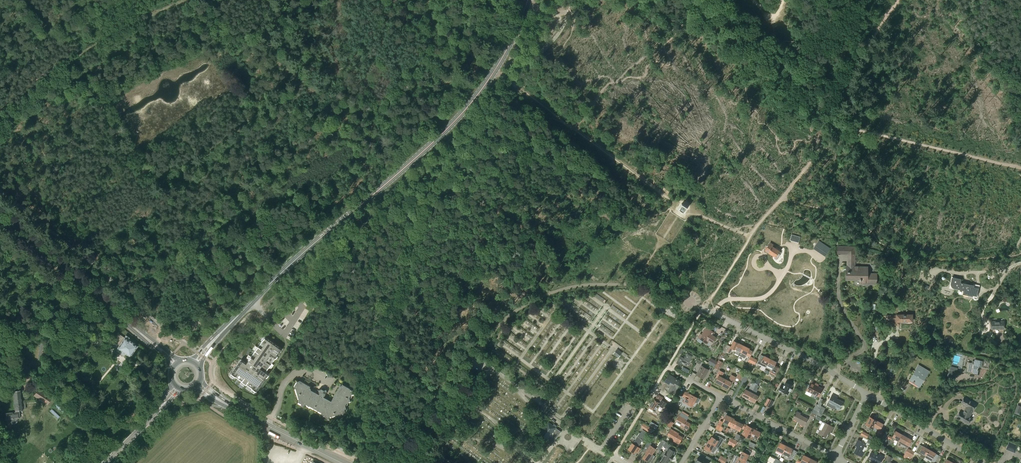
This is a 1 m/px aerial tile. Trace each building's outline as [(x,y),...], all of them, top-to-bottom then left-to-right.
[(684,213),(688,207),(682,204),(678,209),(684,213)] [(777,258),(781,253),(772,247),(774,245),(770,242),(765,250),(777,258)] [(854,267),(854,255),(855,255),(856,247),(837,247),(837,255),(847,255),(847,267),(846,267),(846,279),(860,279),(860,281),(861,281),(861,284),(877,284),(877,274),(867,274),(867,267),(854,267)] [(960,279),(952,278),(950,287),(958,289),(958,288),(964,289),(963,294),(974,296),(975,296),(976,296),(976,295),(978,289),(973,288),(973,286),(959,283),(960,279)] [(301,325),(309,309),(296,304),(293,311),(301,315),(297,323),(301,325)] [(912,321),(912,315),(896,315),(896,316),(886,316),(886,320),(895,320),(895,324),(899,324),(899,321),(903,321),(903,322),(907,322),(907,321),(912,321)] [(707,343),(714,333),(706,327),(701,335),(700,334),(698,337),(707,343)] [(128,340),(118,333),(112,342),(118,346),(116,350),(123,356),(125,353),(130,357),(137,346),(133,343),(134,343),(128,339),(128,340)] [(241,359),(230,374),(231,374),(235,377),(241,381),(245,384),(251,388),(251,389),(255,392),(266,377),(269,373),(265,371),(268,367),(269,367),(272,363),(271,363),(274,359),(275,359),(278,354),(277,354),(282,349),(264,336),(264,337),(266,338),(264,341),(262,340),(261,340),(261,341),(262,341),(257,346),(257,347),(254,350),(254,351),(251,356),(250,356),(248,360),(247,360),(248,360),(246,363),(241,359)] [(738,355),(743,346),(733,341),(730,346),(726,344),(723,351),(725,352),(726,351),(729,353),(731,348),(734,349),(736,350),(734,353),(738,355)] [(749,348),(743,346),(738,355),(744,358),(746,354),(749,356),(751,351),(748,350),(749,348)] [(619,357),(623,352),(618,348),(614,353),(619,357)] [(689,363),(693,356),(687,353),(686,357),(682,355),(681,357),(680,356),(677,363),(681,365),(682,364),(685,366),(687,362),(689,363)] [(764,356),(761,355),(757,363),(765,367),(770,359),(764,356)] [(714,367),(717,362),(710,358),(707,363),(714,367)] [(719,360),(718,360),(714,367),(719,370),(723,362),(724,361),(719,359),(719,360)] [(754,365),(756,360),(753,359),(751,363),(751,364),(748,369),(751,371),(754,365)] [(776,362),(770,359),(765,367),(763,372),(767,374),(770,370),(771,370),(770,373),(775,375),(778,368),(774,365),(776,362)] [(973,361),(972,361),(971,363),(968,362),(966,371),(977,373),(978,367),(981,367),(982,361),(974,359),(974,361),(973,361)] [(704,365),(701,366),(696,375),(703,378),(708,370),(705,368),(704,365)] [(922,382),(928,371),(918,365),(909,380),(918,385),(920,381),(922,382)] [(953,377),(956,371),(950,369),(947,375),(953,377)] [(736,378),(740,380),(744,372),(740,370),(736,378)] [(721,385),(724,379),(721,377),(723,373),(719,371),(717,375),(718,375),(715,382),(721,385)] [(749,375),(744,372),(740,380),(745,382),(749,375)] [(676,388),(680,381),(669,375),(665,382),(672,386),(668,392),(672,394),(673,393),(675,390),(676,388)] [(731,385),(735,377),(731,375),(728,381),(724,379),(721,385),(727,388),(729,385),(731,385)] [(313,393),(310,392),(309,389),(311,386),(300,380),(297,381),(298,384),(296,388),(299,400),(303,402),(304,405),(307,404),(308,403),(310,403),(310,406),(318,410),(321,410),(323,411),(322,412),(323,416),(325,415),(329,417),(341,413),(343,410),(346,409),(345,406),(343,405),(344,403),(350,401),(349,398),(348,397),(348,395),(354,394),(353,391),(342,384),(341,386),(342,387),(340,390),(339,389),(337,393),(338,395),(336,397),(335,397),(334,399),(335,400),(333,402),(330,403),(328,402),(328,401),(326,399),(325,400),(323,399),(322,397),(324,396),(327,392),(326,389),(324,390),(322,389),(319,390),(320,396),(318,397),(315,395),(316,394),(313,393)] [(818,396),(822,389),(815,386),(816,384),(811,381),(807,389),(815,393),(814,394),(818,396)] [(788,395),(792,385),(786,382),(783,386),(781,385),(778,391),(779,392),(780,391),(788,395)] [(755,385),(752,383),(751,385),(748,391),(745,390),(742,396),(748,399),(755,385),(755,384),(755,385)] [(754,402),(757,396),(754,395),(757,390),(756,389),(758,386),(755,385),(748,399),(754,402)] [(47,403),(51,398),(38,389),(35,395),(47,403)] [(19,412),(19,410),(23,409),(21,390),(13,391),(15,410),(15,412),(5,413),(6,420),(10,419),(11,422),(12,424),(13,424),(15,424),(15,423),(16,421),(16,418),(20,418),(19,412)] [(690,394),(684,391),(682,396),(685,397),(683,401),(686,403),(692,406),(695,402),(697,403),(700,399),(690,394)] [(666,402),(661,400),(663,398),(658,395),(654,400),(653,399),(649,407),(655,411),(659,404),(663,407),(666,402)] [(839,410),(843,402),(836,399),(837,397),(832,395),(828,402),(836,406),(835,408),(839,410)] [(973,411),(976,405),(964,397),(960,403),(966,407),(963,413),(960,411),(956,417),(968,424),(971,418),(967,416),(971,409),(973,411)] [(770,408),(773,402),(768,399),(764,405),(770,408)] [(803,427),(807,419),(800,415),(800,413),(797,411),(793,419),(799,422),(798,424),(803,427)] [(728,424),(732,418),(728,416),(729,414),(725,412),(724,415),(725,415),(724,417),(725,417),(723,421),(728,424)] [(690,423),(686,421),(687,420),(679,415),(675,422),(676,422),(681,425),(680,427),(686,430),(690,423)] [(872,428),(874,426),(876,421),(870,417),(866,424),(869,426),(869,429),(871,431),(872,428)] [(738,422),(737,422),(733,420),(734,419),(732,418),(728,424),(728,425),(739,431),(741,428),(744,429),(746,425),(743,423),(742,425),(741,424),(741,423),(740,422),(739,422),(738,422)] [(880,430),(883,424),(876,421),(874,426),(880,430)] [(551,445),(561,431),(555,428),(556,427),(548,422),(538,435),(547,442),(551,445)] [(651,428),(643,423),(641,427),(648,432),(651,428)] [(830,432),(833,427),(825,423),(821,431),(820,430),(818,434),(825,438),(829,431),(830,432)] [(757,429),(753,427),(752,428),(750,427),(749,428),(746,427),(742,434),(752,439),(753,436),(757,438),(760,432),(756,430),(757,429)] [(679,444),(679,443),(682,437),(678,434),(678,433),(671,429),(667,435),(675,439),(674,441),(679,444)] [(632,444),(632,443),(628,449),(634,453),(635,451),(637,452),(639,448),(638,448),(642,441),(643,441),(648,433),(643,430),(640,433),(639,433),(632,444)] [(898,441),(899,440),(902,435),(896,431),(893,437),(895,438),(894,440),(898,441)] [(888,435),(885,433),(879,443),(884,445),(887,439),(886,439),(888,435)] [(714,445),(713,445),(718,448),(723,439),(715,435),(714,438),(712,437),(710,440),(709,440),(708,442),(714,445)] [(907,447),(908,445),(911,440),(908,439),(908,438),(902,435),(899,440),(904,443),(903,445),(907,447)] [(862,457),(865,452),(862,451),(866,444),(858,439),(854,445),(857,446),(853,452),(859,456),(862,457)] [(652,443),(648,441),(642,450),(646,453),(642,458),(647,461),(649,462),(654,456),(652,454),(656,449),(650,445),(652,443)] [(665,453),(663,456),(664,456),(661,461),(665,462),(668,462),(670,460),(675,453),(674,453),(674,452),(670,449),(672,446),(665,442),(663,446),(668,449),(666,452),(665,453)] [(710,451),(713,445),(714,445),(708,442),(704,447),(710,451)] [(1015,452),(1018,446),(1009,442),(1007,449),(1015,452)] [(783,453),(786,446),(780,443),(776,450),(783,453)] [(925,457),(927,453),(929,450),(920,445),(916,452),(925,457)] [(791,460),(792,458),(795,452),(792,450),(793,449),(786,446),(783,453),(788,455),(787,458),(791,460)] [(906,459),(911,450),(908,448),(903,458),(906,459)] [(740,457),(746,461),(749,455),(739,450),(737,454),(740,456),(740,457)] [(909,461),(914,451),(911,450),(906,459),(909,461)] [(933,462),(935,462),(938,455),(929,450),(927,453),(925,457),(933,462)] [(873,453),(871,452),(867,459),(875,462),(874,462),(880,462),(884,456),(879,454),(878,456),(873,453)]
